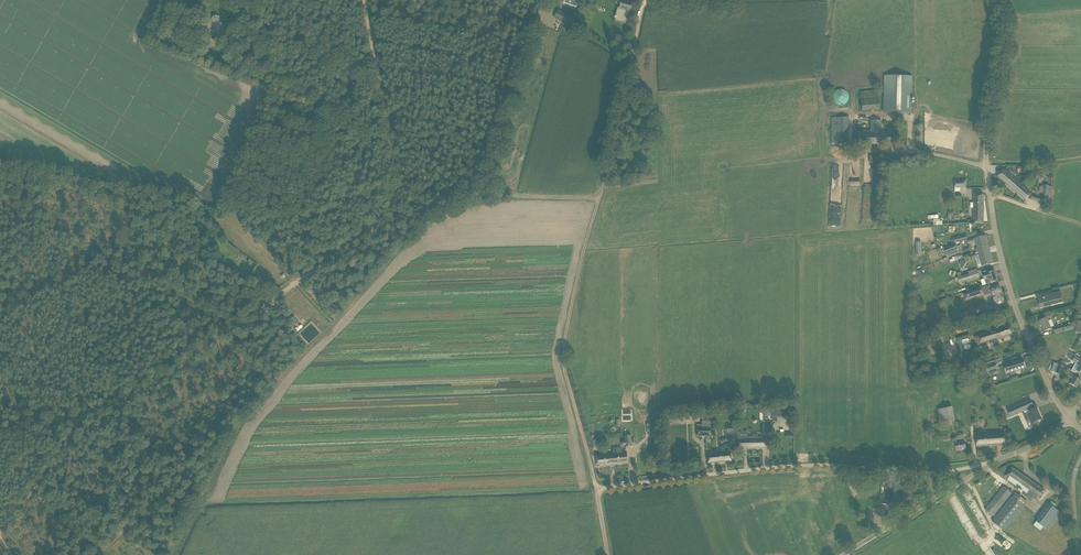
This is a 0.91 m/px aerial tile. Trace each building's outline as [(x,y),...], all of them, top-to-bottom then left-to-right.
[(629,11),(631,3),(622,0),(619,8),(618,8),(615,16),(615,17),(616,18),(616,17),(626,20),(629,11)] [(559,10),(555,18),(571,27),(574,20),(559,10)] [(353,81),(354,78),(344,74),(341,81),(344,82),(341,89),(352,93),(356,82),(353,81)] [(884,113),(891,113),(911,113),(912,76),(884,76),(884,113)] [(849,97),(849,95),(848,94),(848,93),(847,92),(846,91),(845,90),(843,90),(842,90),(840,90),(839,90),(837,90),(836,91),(834,93),(834,94),(833,95),(833,97),(833,98),(833,100),(834,102),(836,104),(837,104),(838,105),(840,105),(841,106),(843,105),(845,104),(846,103),(847,102),(848,100),(849,99),(849,97)] [(878,90),(860,91),(861,110),(879,109),(878,90)] [(286,104),(282,114),(299,120),(301,115),(296,113),(298,110),(286,104)] [(832,117),(832,130),(832,143),(848,143),(848,117),(832,117)] [(891,144),(891,139),(891,134),(883,134),(883,131),(881,131),(881,121),(871,121),(871,131),(854,131),(854,144),(891,144)] [(1008,174),(1003,170),(997,177),(1025,201),(1031,194),(1013,178),(1015,175),(1010,171),(1008,174)] [(1048,197),(1051,197),(1052,187),(1049,187),(1049,186),(1043,185),(1042,196),(1048,197)] [(973,223),(978,223),(984,223),(984,194),(974,194),(974,206),(973,206),(973,223)] [(967,235),(953,238),(955,243),(956,243),(957,245),(961,244),(961,242),(967,240),(967,235)] [(979,252),(989,250),(986,236),(980,237),(976,239),(978,248),(975,249),(976,253),(979,252)] [(955,244),(944,248),(946,255),(948,258),(959,253),(955,244)] [(992,263),(989,250),(979,252),(980,255),(977,256),(977,257),(979,265),(982,264),(982,265),(987,264),(992,263)] [(964,281),(979,276),(978,271),(975,272),(962,276),(964,281)] [(995,271),(983,275),(986,284),(998,281),(995,271)] [(991,289),(984,292),(985,295),(992,293),(996,305),(1000,304),(1005,302),(1000,287),(995,288),(991,289)] [(981,288),(968,292),(970,298),(983,294),(981,288)] [(1038,298),(1041,307),(1064,302),(1061,292),(1038,298)] [(298,331),(302,327),(293,316),(290,319),(297,327),(295,328),(298,331)] [(1045,319),(1040,321),(1044,331),(1052,328),(1049,321),(1052,320),(1050,316),(1047,318),(1047,317),(1045,318),(1045,319)] [(955,327),(957,334),(966,331),(964,325),(955,327)] [(977,344),(980,343),(981,343),(1007,336),(1013,335),(1010,325),(1004,326),(978,334),(978,336),(975,337),(977,344)] [(1080,373),(1080,358),(1076,355),(1076,356),(1071,353),(1068,358),(1073,361),(1072,361),(1079,365),(1076,371),(1080,373)] [(1011,375),(1016,373),(1016,370),(1026,367),(1023,359),(1018,360),(1017,357),(1011,359),(1012,362),(1004,365),(1006,373),(1010,372),(1011,375)] [(987,366),(986,367),(987,372),(988,371),(989,375),(990,374),(990,376),(995,374),(995,373),(998,372),(997,369),(998,368),(997,364),(998,364),(998,363),(1003,362),(1002,358),(986,363),(987,366)] [(1058,364),(1055,372),(1062,375),(1066,367),(1058,364)] [(1072,381),(1070,384),(1076,388),(1080,381),(1075,377),(1076,376),(1070,372),(1066,377),(1072,381)] [(1016,406),(1007,410),(1010,417),(1019,413),(1023,411),(1023,413),(1027,420),(1029,419),(1032,426),(1037,423),(1036,421),(1041,418),(1038,411),(1036,407),(1034,408),(1033,406),(1030,399),(1019,404),(1016,406)] [(962,403),(965,420),(969,420),(970,425),(977,424),(976,420),(973,420),(970,402),(962,403)] [(772,417),(788,416),(788,407),(771,408),(772,417)] [(955,421),(953,407),(938,410),(940,423),(946,422),(946,425),(952,424),(952,421),(955,421)] [(697,436),(711,437),(711,414),(697,414),(697,418),(702,419),(702,425),(697,425),(697,436)] [(727,432),(731,432),(731,439),(736,439),(736,432),(735,432),(735,424),(733,424),(733,427),(727,427),(727,432)] [(930,441),(949,440),(948,432),(930,433),(930,441)] [(1006,444),(1005,439),(1005,433),(976,435),(977,447),(1006,444)] [(758,438),(758,435),(752,435),(752,436),(737,436),(737,450),(744,449),(766,448),(765,437),(758,438)] [(955,444),(956,450),(965,449),(964,442),(965,442),(964,435),(957,436),(957,438),(952,439),(953,444),(955,444)] [(632,446),(631,436),(624,436),(625,441),(621,441),(621,446),(625,446),(626,447),(632,446)] [(646,455),(646,440),(636,440),(636,456),(646,455)] [(613,449),(613,454),(615,464),(628,463),(627,452),(622,453),(621,448),(613,449)] [(597,466),(615,464),(613,454),(607,454),(606,451),(600,452),(600,455),(596,455),(597,466)] [(722,452),(707,454),(708,463),(731,461),(730,451),(722,452)] [(1005,476),(1009,479),(1009,480),(1025,491),(1023,494),(1028,498),(1030,495),(1037,500),(1045,490),(1011,467),(1005,476)] [(902,495),(902,496),(899,496),(898,485),(886,486),(883,486),(884,490),(884,498),(887,498),(888,504),(903,503),(902,495)] [(994,516),(1012,493),(1004,486),(985,509),(994,516)] [(1004,531),(1022,508),(1024,509),(1025,508),(1024,507),(1027,502),(1015,492),(992,521),(1004,531)] [(1036,521),(1048,530),(1050,527),(1061,513),(1056,509),(1054,508),(1056,505),(1051,501),(1036,521)]
